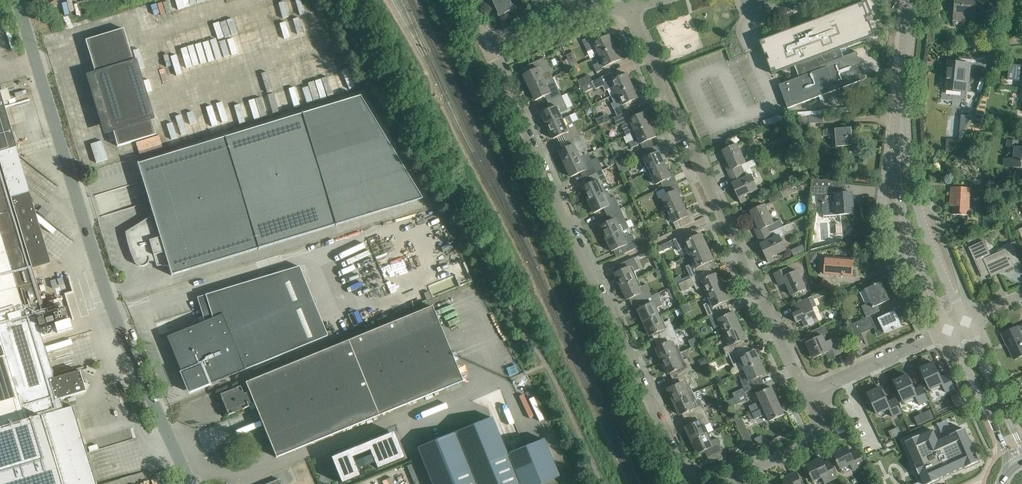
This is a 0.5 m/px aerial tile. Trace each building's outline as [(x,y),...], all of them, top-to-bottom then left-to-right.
[(493,2),(500,16),(514,9),(510,0),(494,0),(495,1),(493,2)] [(953,27),(954,19),(974,21),(973,28),(974,28),(977,0),(955,0),(953,27)] [(763,40),(760,41),(761,44),(766,56),(768,55),(769,59),(767,60),(772,73),(773,74),(775,74),(780,72),(795,66),(797,65),(801,76),(799,77),(779,85),(788,108),(819,97),(824,95),(835,91),(836,90),(835,88),(843,85),(843,87),(861,81),(860,78),(866,76),(866,75),(865,75),(858,56),(858,55),(857,52),(843,57),(839,58),(833,61),(830,53),(840,49),(852,44),(875,36),(870,21),(868,22),(866,18),(873,15),(867,1),(861,3),(805,24),(799,26),(763,40)] [(124,28),(86,40),(100,87),(94,89),(103,118),(109,116),(118,146),(156,134),(124,28)] [(596,56),(600,54),(615,47),(610,35),(595,42),(594,40),(593,41),(591,37),(584,40),(586,44),(585,46),(587,51),(589,51),(592,50),(596,56)] [(597,72),(603,70),(602,68),(621,59),(615,47),(600,54),(603,61),(594,65),(597,72)] [(570,63),(572,68),(579,66),(573,52),(567,55),(568,59),(570,63)] [(550,70),(548,67),(544,58),(531,64),(531,65),(533,64),(536,69),(524,75),(530,88),(553,77),(550,70)] [(960,63),(949,62),(947,79),(950,80),(949,90),(963,91),(964,82),(968,83),(970,64),(965,63),(966,62),(960,62),(960,63)] [(566,71),(572,68),(570,63),(564,66),(566,71)] [(1008,79),(1021,81),(1021,65),(1013,64),(1011,63),(1011,64),(1010,64),(1008,79)] [(336,87),(348,83),(342,67),(330,71),(336,87)] [(628,74),(615,80),(612,73),(592,81),(581,86),(584,92),(595,87),(596,89),(603,86),(606,91),(608,89),(612,96),(633,86),(628,74)] [(581,86),(592,81),(589,75),(578,80),(581,86)] [(562,96),(556,84),(553,77),(530,88),(536,100),(548,95),(551,101),(548,102),(549,103),(551,102),(551,101),(562,96)] [(630,111),(626,104),(639,98),(633,86),(612,96),(615,102),(612,104),(614,109),(615,109),(618,116),(630,111)] [(16,147),(17,147),(0,91),(0,483),(96,483),(73,406),(63,409),(60,398),(86,391),(80,370),(54,378),(39,328),(61,322),(63,319),(56,299),(43,303),(32,269),(51,263),(47,251),(52,255),(47,251),(35,211),(29,192),(19,156),(16,147)] [(172,275),(422,198),(360,95),(138,163),(138,162),(137,162),(155,218),(126,232),(127,237),(129,247),(131,252),(134,260),(135,263),(137,264),(139,265),(140,266),(142,266),(145,265),(147,264),(148,263),(149,261),(155,261),(157,265),(169,265),(172,275)] [(548,126),(563,119),(560,113),(568,109),(562,96),(551,101),(551,102),(554,108),(542,113),(548,126)] [(645,112),(633,118),(630,111),(618,116),(614,118),(618,126),(621,124),(624,129),(627,135),(631,133),(631,134),(651,125),(645,112)] [(599,125),(610,120),(608,114),(596,119),(599,125)] [(824,123),(823,116),(799,118),(800,125),(809,124),(824,123)] [(566,141),(580,135),(574,122),(566,126),(563,119),(548,126),(553,139),(566,133),(568,139),(566,140),(566,141)] [(836,147),(843,146),(853,146),(852,128),(847,128),(847,124),(841,125),(841,128),(835,128),(835,129),(824,130),(824,136),(830,136),(830,134),(836,134),(836,140),(834,140),(834,147),(836,147)] [(632,148),(647,141),(656,137),(651,125),(631,134),(634,140),(629,142),(632,148)] [(572,146),(560,152),(565,164),(581,157),(589,153),(585,147),(580,135),(566,141),(567,141),(569,140),(572,146)] [(159,136),(151,138),(153,144),(161,142),(159,136)] [(947,139),(946,151),(953,152),(961,140),(947,139)] [(1009,140),(1007,140),(1006,146),(1016,147),(1014,159),(1004,158),(1003,166),(1021,168),(1021,148),(1018,147),(1019,141),(1009,140)] [(648,173),(665,165),(662,157),(665,156),(660,144),(647,150),(641,153),(644,160),(642,161),(640,162),(640,164),(641,166),(643,167),(645,168),(648,173)] [(738,144),(723,151),(729,165),(726,166),(731,177),(745,171),(742,165),(746,163),(738,144)] [(616,164),(628,158),(625,152),(613,158),(616,164)] [(581,157),(565,164),(571,177),(583,171),(586,177),(584,178),(584,179),(589,177),(603,170),(598,157),(592,160),(589,153),(581,157)] [(665,165),(648,173),(651,179),(654,178),(657,185),(662,182),(663,184),(665,188),(678,182),(672,170),(669,172),(665,165)] [(589,201),(605,193),(602,186),(609,183),(603,170),(589,177),(590,177),(592,176),(595,182),(583,187),(589,201)] [(745,171),(731,177),(733,183),(742,203),(747,200),(745,196),(759,189),(752,175),(748,177),(745,171)] [(813,179),(812,196),(822,195),(823,203),(824,216),(824,218),(837,217),(837,215),(854,214),(854,213),(853,203),(854,203),(853,193),(826,195),(826,188),(833,188),(833,181),(835,182),(835,181),(813,179)] [(665,211),(683,203),(680,196),(683,194),(678,182),(665,188),(659,191),(656,192),(659,199),(663,198),(666,204),(663,205),(665,211)] [(792,186),(781,191),(784,198),(795,193),(792,186)] [(971,188),(961,187),(951,187),(950,205),(954,206),(953,214),(969,215),(971,188)] [(605,193),(589,201),(594,213),(606,207),(609,213),(607,215),(621,208),(615,196),(612,198),(609,191),(605,193)] [(682,227),(695,221),(690,209),(686,210),(683,203),(665,211),(668,217),(671,216),(674,223),(680,221),(682,227)] [(780,220),(774,223),(766,205),(751,211),(757,225),(754,227),(759,238),(783,226),(780,220)] [(42,206),(38,211),(45,217),(50,212),(42,206)] [(612,220),(600,226),(606,239),(622,231),(619,224),(627,221),(621,208),(607,215),(610,214),(612,220)] [(968,221),(968,225),(968,231),(978,232),(978,226),(977,225),(977,222),(968,221)] [(775,238),(772,232),(783,227),(783,226),(759,238),(761,244),(770,263),(775,260),(773,256),(787,250),(780,235),(775,238)] [(690,255),(708,247),(707,246),(706,247),(701,235),(702,235),(702,234),(695,237),(692,231),(694,231),(693,230),(684,234),(674,239),(679,252),(687,248),(690,255)] [(625,253),(639,247),(633,234),(625,238),(622,231),(606,239),(612,251),(624,246),(627,252),(625,253)] [(663,249),(672,245),(670,241),(661,245),(663,249)] [(1019,260),(1014,251),(1012,244),(1005,247),(1007,251),(991,259),(983,242),(970,248),(983,277),(998,270),(999,273),(1014,266),(1012,263),(1019,260)] [(803,245),(791,250),(794,256),(806,251),(803,245)] [(437,263),(443,279),(429,284),(433,295),(472,281),(464,261),(460,263),(454,247),(444,250),(448,259),(437,263)] [(680,276),(674,279),(676,285),(706,272),(711,269),(710,269),(707,263),(714,260),(713,260),(707,249),(708,248),(708,247),(690,255),(694,263),(686,266),(691,278),(683,282),(680,276)] [(623,270),(615,274),(621,287),(636,280),(638,279),(634,272),(640,269),(635,257),(620,264),(623,270)] [(854,259),(844,258),(827,257),(826,267),(823,266),(823,275),(853,277),(854,259)] [(167,336),(183,375),(185,374),(192,389),(202,385),(202,387),(327,335),(299,266),(205,294),(212,318),(167,336)] [(792,295),(801,291),(807,289),(799,270),(791,274),(788,268),(774,274),(780,286),(782,285),(781,284),(786,282),(792,295)] [(708,293),(722,287),(716,274),(709,277),(706,272),(676,285),(679,291),(682,290),(682,291),(684,291),(686,291),(689,289),(690,288),(695,285),(697,290),(704,286),(708,293)] [(841,288),(824,278),(819,286),(836,296),(841,288)] [(635,304),(643,300),(653,296),(647,284),(639,287),(636,280),(621,287),(627,300),(633,297),(635,304)] [(868,288),(859,292),(865,305),(862,306),(867,317),(880,311),(880,310),(880,311),(877,306),(890,300),(882,281),(876,284),(876,283),(874,284),(874,285),(868,288)] [(709,316),(723,310),(721,304),(728,300),(722,287),(708,293),(711,301),(704,305),(709,316)] [(818,306),(815,299),(829,293),(825,290),(813,296),(795,304),(798,312),(793,314),(797,323),(802,320),(805,327),(820,320),(814,308),(818,306)] [(646,306),(638,310),(644,322),(659,316),(661,315),(658,308),(663,305),(658,293),(653,296),(643,300),(646,306)] [(276,457),(371,418),(463,380),(432,306),(245,382),(249,392),(244,394),(241,386),(220,394),(228,415),(249,406),(248,404),(253,401),(276,457)] [(725,332),(740,325),(734,312),(726,316),(723,310),(709,316),(715,328),(722,325),(725,332)] [(861,332),(871,327),(880,323),(885,333),(893,329),(894,330),(896,329),(895,328),(902,325),(895,311),(883,316),(880,311),(867,317),(856,322),(861,332)] [(659,340),(675,332),(670,320),(662,324),(659,316),(644,322),(650,336),(656,333),(659,340)] [(740,325),(725,332),(731,344),(723,348),(727,355),(729,354),(744,347),(745,346),(743,347),(741,341),(746,338),(740,325)] [(827,342),(824,335),(829,333),(825,325),(811,331),(815,339),(806,343),(814,358),(827,352),(830,359),(843,352),(836,337),(827,342)] [(1018,327),(1002,334),(1005,341),(1006,341),(1014,359),(1021,356),(1021,335),(1018,327)] [(662,361),(677,354),(673,347),(681,344),(675,332),(659,340),(661,346),(656,348),(662,361)] [(746,369),(761,363),(755,351),(747,354),(744,347),(729,354),(734,365),(742,362),(746,369)] [(677,354),(662,361),(668,374),(676,371),(678,377),(693,370),(688,359),(685,360),(681,352),(677,354)] [(934,362),(920,369),(931,392),(938,389),(943,387),(946,393),(955,388),(948,374),(941,377),(934,362)] [(746,392),(752,390),(764,384),(764,383),(761,385),(758,378),(766,374),(761,363),(746,369),(749,377),(741,381),(746,392)] [(694,393),(690,386),(693,384),(688,373),(678,377),(673,379),(676,385),(668,389),(674,402),(694,393)] [(907,374),(894,381),(905,404),(917,399),(920,405),(929,401),(922,386),(915,390),(907,374)] [(752,413),(778,401),(772,387),(758,394),(761,401),(749,407),(752,413)] [(881,387),(867,393),(877,414),(889,409),(893,417),(902,413),(895,399),(888,402),(881,387)] [(700,399),(697,400),(694,393),(674,402),(680,415),(688,412),(691,418),(706,411),(705,411),(709,409),(708,406),(704,408),(700,399)] [(730,407),(748,399),(745,393),(727,401),(730,407)] [(751,420),(755,418),(755,419),(767,414),(770,421),(785,415),(778,401),(752,413),(748,415),(751,420)] [(706,411),(691,418),(694,424),(686,427),(692,440),(707,434),(709,433),(706,425),(711,423),(706,411)] [(416,447),(432,483),(539,483),(559,476),(543,438),(506,453),(491,417),(416,447)] [(751,437),(746,428),(742,417),(735,421),(740,431),(744,440),(751,437)] [(906,441),(915,464),(914,464),(919,475),(920,474),(925,483),(928,483),(939,479),(939,478),(964,467),(965,468),(979,462),(964,428),(950,434),(950,436),(938,441),(933,430),(920,436),(920,435),(906,441)] [(393,432),(331,458),(342,483),(404,458),(393,432)] [(726,457),(722,448),(718,438),(710,441),(707,434),(692,440),(698,454),(706,450),(712,463),(711,464),(726,457)] [(859,451),(858,451),(851,454),(848,446),(833,453),(841,469),(851,464),(854,471),(865,465),(859,451)] [(838,477),(834,469),(830,460),(825,463),(822,458),(806,465),(814,482),(822,478),(825,483),(838,477)] [(879,465),(873,468),(876,473),(882,470),(879,465)] [(801,481),(796,472),(783,478),(785,483),(802,483),(801,481)] [(395,474),(381,480),(382,483),(399,483),(395,474)]
